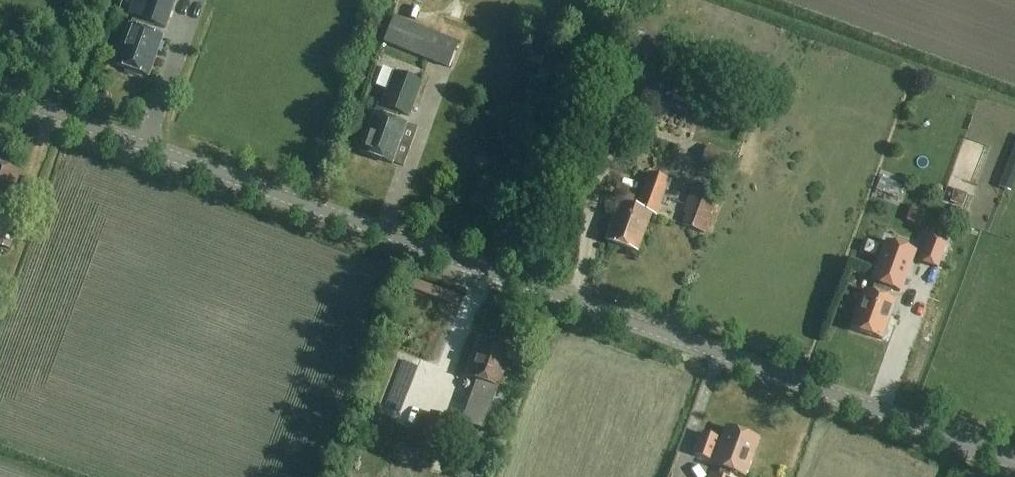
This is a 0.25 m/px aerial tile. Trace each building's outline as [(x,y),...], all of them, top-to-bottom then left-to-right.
[(177,0),(145,0),(139,20),(167,30),(177,0)] [(487,23),(499,27),(504,14),(491,10),(487,23)] [(449,69),(459,44),(395,18),(385,44),(449,69)] [(148,76),(162,39),(129,27),(115,64),(148,76)] [(411,117),(424,83),(395,73),(383,107),(379,105),(362,152),(392,163),(406,125),(397,121),(400,113),(411,117)] [(728,173),(734,157),(707,147),(701,163),(728,173)] [(21,174),(0,166),(0,207),(9,210),(21,174)] [(656,216),(669,179),(650,173),(641,199),(626,194),(622,204),(620,203),(606,241),(639,252),(652,215),(656,216)] [(706,234),(718,199),(691,189),(684,208),(693,211),(687,228),(706,234)] [(17,232),(2,227),(0,231),(0,246),(10,250),(17,232)] [(929,236),(918,265),(937,273),(948,243),(929,236)] [(858,310),(851,329),(882,340),(896,303),(886,299),(890,289),(899,292),(911,260),(913,255),(914,251),(890,242),(888,241),(885,250),(880,262),(873,283),(876,284),(872,294),(864,291),(858,310)] [(498,388),(512,350),(481,339),(467,377),(498,388)] [(483,411),(486,402),(469,396),(466,405),(483,411)] [(443,443),(451,420),(430,413),(422,436),(443,443)] [(732,473),(743,476),(746,476),(759,440),(727,429),(721,444),(718,443),(719,439),(704,434),(696,456),(711,462),(715,450),(719,452),(714,467),(723,470),(720,476),(730,476),(732,473)]
